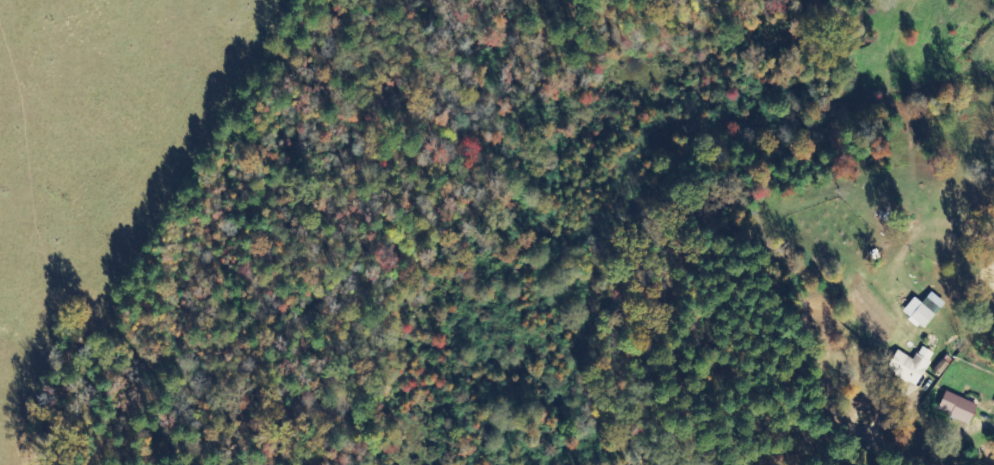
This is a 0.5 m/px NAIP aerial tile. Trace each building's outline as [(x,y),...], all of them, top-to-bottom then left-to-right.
[(945,304),(932,293),(922,304),(915,298),(902,313),(923,331),(945,304)] [(935,355),(921,347),(913,360),(899,352),(887,370),(915,388),(935,355)] [(970,425),(978,406),(946,392),(938,411),(970,425)]
